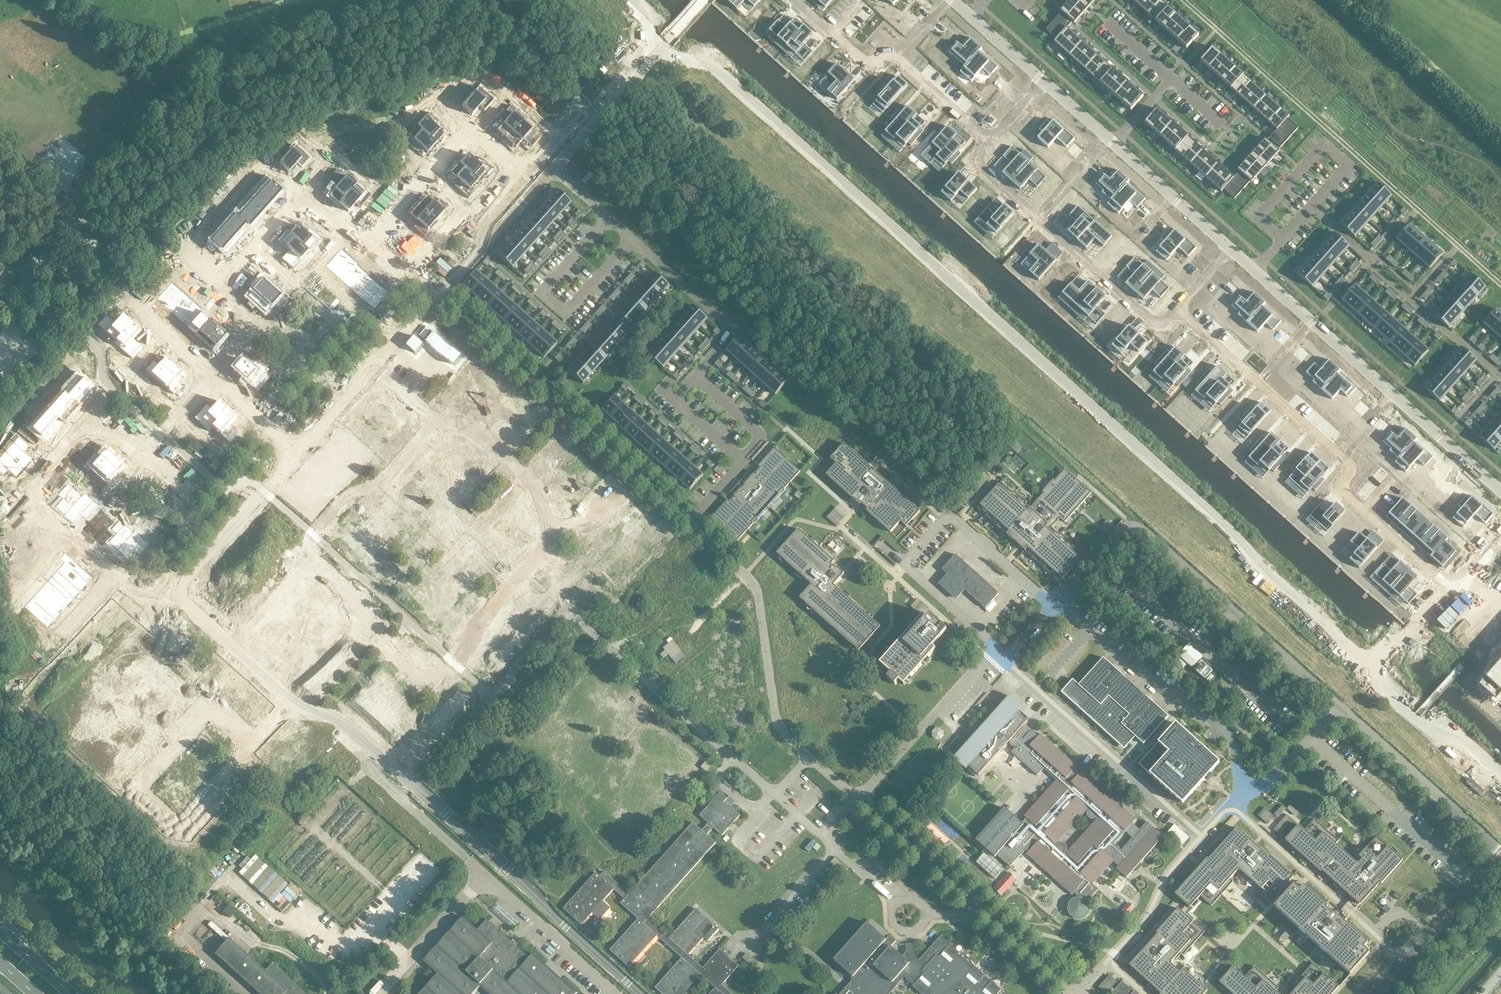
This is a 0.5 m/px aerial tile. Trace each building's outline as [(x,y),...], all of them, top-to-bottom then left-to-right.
[(728,1),(737,10),(742,5),(750,13),(761,0),(729,0),(728,1)] [(812,1),(815,5),(818,2),(826,9),(834,0),(813,0),(812,1)] [(1068,3),(1082,16),(1089,8),(1080,0),(1070,0),(1068,3)] [(1089,8),(1096,0),(1095,0),(1080,0),(1089,8)] [(1141,8),(1148,14),(1161,0),(1160,0),(1148,0),(1141,8)] [(1161,0),(1148,14),(1156,21),(1168,7),(1161,0)] [(1068,3),(1061,11),(1062,12),(1073,22),(1075,24),(1082,16),(1068,3)] [(1168,7),(1156,21),(1163,28),(1176,14),(1168,7)] [(1062,12),(1046,30),(1057,39),(1067,28),(1068,28),(1073,22),(1062,12)] [(1176,14),(1163,28),(1171,35),(1184,21),(1176,14)] [(779,21),(770,31),(787,47),(805,27),(796,19),(787,29),(779,21)] [(1184,21),(1171,35),(1179,42),(1191,28),(1184,21)] [(805,27),(787,47),(804,62),(813,52),(805,45),(814,35),(805,27)] [(1057,39),(1055,42),(1062,49),(1075,35),(1068,28),(1067,28),(1057,39)] [(1191,28),(1179,42),(1186,48),(1187,49),(1199,35),(1199,34),(1191,28)] [(1075,35),(1062,49),(1070,56),(1083,42),(1075,35)] [(956,42),(948,51),(957,59),(959,57),(964,61),(964,62),(967,65),(965,67),(960,72),(961,72),(982,49),(969,38),(965,42),(966,43),(966,42),(968,44),(967,45),(963,49),(960,46),(961,46),(956,42)] [(1083,42),(1070,56),(1078,63),(1090,49),(1083,42)] [(1213,47),(1200,61),(1208,68),(1221,54),(1213,47)] [(982,49),(961,72),(971,82),(983,70),(990,76),(998,67),(988,57),(986,59),(984,57),(984,58),(979,53),(982,49)] [(1090,49),(1078,63),(1085,69),(1098,56),(1090,49)] [(1221,54),(1208,68),(1216,75),(1229,61),(1221,54)] [(1098,56),(1085,69),(1093,76),(1105,62),(1098,56)] [(1229,61),(1216,75),(1224,82),(1236,68),(1229,61)] [(1105,62),(1093,76),(1100,83),(1113,69),(1105,62)] [(837,64),(824,79),(832,87),(828,91),(838,100),(855,80),(837,64)] [(1236,68),(1224,82),(1231,89),(1244,75),(1236,68)] [(1113,69),(1100,83),(1108,90),(1121,76),(1113,69)] [(1244,75),(1231,89),(1239,96),(1251,82),(1244,75)] [(1121,76),(1108,90),(1115,97),(1128,83),(1121,76)] [(881,97),(873,105),(883,114),(908,85),(898,77),(892,84),(889,81),(877,94),(881,97)] [(1251,82),(1239,96),(1246,102),(1259,88),(1251,82)] [(1128,83),(1115,97),(1123,104),(1136,90),(1128,83)] [(466,98),(461,104),(463,105),(462,106),(472,115),(479,107),(484,112),(494,101),(479,88),(468,100),(466,98)] [(1259,88),(1246,102),(1254,109),(1266,95),(1259,88)] [(1136,90),(1123,104),(1131,111),(1144,97),(1136,90)] [(1266,95),(1254,109),(1261,116),(1274,102),(1266,95)] [(1274,102),(1261,116),(1269,123),(1282,109),(1274,102)] [(505,123),(497,131),(506,139),(525,118),(511,106),(500,118),(505,123)] [(890,127),(885,132),(894,140),(917,115),(908,107),(900,116),(897,113),(887,124),(890,127)] [(1158,109),(1145,123),(1153,130),(1166,116),(1158,109)] [(1282,109),(1269,123),(1277,130),(1288,118),(1290,116),(1282,109)] [(430,113),(417,127),(436,144),(445,135),(436,127),(440,122),(430,113)] [(917,115),(894,140),(903,148),(908,143),(911,146),(921,135),(918,132),(926,123),(917,115)] [(1166,116),(1153,130),(1160,137),(1173,123),(1166,116)] [(525,118),(506,139),(516,148),(523,140),(532,147),(542,137),(524,121),(526,119),(525,118)] [(1277,130),(1270,138),(1281,148),(1298,128),(1288,118),(1277,130)] [(1043,133),(1038,139),(1048,148),(1057,139),(1067,148),(1075,139),(1054,120),(1052,123),(1054,124),(1052,125),(1049,122),(1047,120),(1039,129),(1043,133)] [(1173,123),(1160,137),(1168,144),(1181,130),(1173,123)] [(417,127),(404,141),(414,150),(419,146),(427,153),(435,144),(436,145),(436,144),(417,127)] [(931,146),(921,156),(930,164),(957,135),(948,127),(937,138),(934,136),(928,143),(931,146)] [(1181,130),(1168,144),(1176,151),(1189,137),(1181,130)] [(957,135),(930,164),(931,165),(935,160),(943,168),(949,162),(952,165),(959,157),(955,155),(966,143),(957,135)] [(1189,137),(1176,151),(1183,158),(1196,144),(1189,137)] [(1266,139),(1258,147),(1272,159),(1279,152),(1280,152),(1266,139)] [(1196,144),(1183,158),(1191,164),(1204,150),(1196,144)] [(284,156),(278,161),(280,163),(279,164),(289,173),(297,165),(302,169),(311,159),(296,145),(285,157),(284,156)] [(1011,164),(1002,174),(1011,182),(1033,158),(1024,150),(1020,154),(1012,147),(1003,157),(1011,164)] [(1258,147),(1252,154),(1266,167),(1272,159),(1258,147)] [(1204,150),(1191,164),(1198,171),(1211,157),(1204,150)] [(1252,154),(1245,162),(1259,175),(1266,167),(1252,154)] [(459,163),(459,164),(482,184),(480,182),(493,168),(481,157),(476,162),(468,155),(460,164),(459,163)] [(1211,157),(1198,171),(1206,178),(1219,164),(1211,157)] [(1033,158),(1011,182),(1020,190),(1029,180),(1038,188),(1047,178),(1030,163),(1033,158)] [(1245,162),(1238,170),(1239,171),(1250,182),(1252,183),(1259,175),(1245,162)] [(459,164),(450,173),(459,181),(455,186),(469,198),(473,193),(478,197),(486,189),(481,184),(482,184),(459,164)] [(1219,164),(1206,178),(1214,185),(1227,171),(1219,164)] [(338,168),(329,178),(338,186),(330,195),(339,203),(358,182),(357,182),(356,184),(338,168)] [(1104,174),(1095,184),(1104,191),(1102,193),(1111,201),(1108,204),(1108,205),(1129,181),(1116,170),(1113,174),(1113,175),(1115,176),(1110,181),(1107,178),(1108,178),(1104,174)] [(1227,171),(1214,185),(1221,192),(1224,189),(1234,178),(1234,177),(1227,171)] [(1234,178),(1224,189),(1235,199),(1250,182),(1239,171),(1234,177),(1234,178)] [(959,174),(942,194),(951,202),(956,197),(963,204),(964,205),(977,190),(959,174)] [(264,175),(255,184),(274,201),(282,192),(264,175)] [(1129,181),(1108,205),(1119,214),(1127,204),(1130,201),(1135,206),(1137,208),(1145,199),(1135,190),(1133,191),(1131,190),(1126,185),(1129,182),(1129,181)] [(358,182),(339,203),(339,204),(340,203),(349,211),(356,203),(361,207),(372,195),(358,182)] [(1377,183),(1369,191),(1385,205),(1392,197),(1377,183)] [(255,184),(247,193),(266,210),(274,201),(255,184)] [(556,190),(548,198),(563,212),(571,203),(556,190)] [(1369,191),(1362,199),(1377,213),(1385,205),(1369,191)] [(247,193),(239,202),(258,219),(266,210),(247,193)] [(427,196),(419,205),(438,223),(438,222),(436,221),(449,207),(440,199),(435,203),(427,196)] [(548,198),(541,206),(556,219),(563,212),(548,198)] [(1362,199),(1355,207),(1370,221),(1377,213),(1362,199)] [(239,202),(231,211),(251,228),(250,227),(258,219),(239,202)] [(419,205),(410,215),(418,222),(414,227),(425,237),(438,223),(419,205)] [(983,214),(987,208),(983,205),(979,210),(983,214)] [(541,206),(534,214),(549,228),(556,219),(541,206)] [(987,208),(978,218),(996,235),(1014,215),(1004,206),(995,216),(987,208)] [(1077,224),(1068,233),(1077,241),(1095,222),(1078,206),(1069,216),(1077,224)] [(1355,207),(1348,216),(1363,229),(1370,221),(1355,207)] [(1404,207),(1400,212),(1404,216),(1408,211),(1404,207)] [(579,210),(575,215),(579,218),(583,214),(579,210)] [(232,212),(224,221),(243,237),(251,228),(231,211),(232,212)] [(534,214),(527,222),(542,235),(549,228),(534,214)] [(1348,216),(1340,224),(1355,237),(1363,229),(1348,216)] [(571,219),(567,223),(571,227),(575,222),(571,219)] [(1393,219),(1389,224),(1393,228),(1397,223),(1393,219)] [(224,221),(216,230),(235,246),(243,237),(224,221)] [(527,222),(519,230),(534,244),(542,235),(527,222)] [(1095,222),(1077,241),(1086,250),(1095,240),(1104,247),(1113,237),(1095,222)] [(290,232),(289,233),(310,252),(323,237),(311,227),(307,231),(298,224),(290,233),(290,232)] [(1389,224),(1385,228),(1389,232),(1393,228),(1389,224)] [(1410,224),(1397,239),(1405,247),(1419,232),(1410,224)] [(1134,238),(1140,232),(1135,228),(1129,234),(1134,238)] [(216,230),(208,239),(226,256),(235,246),(216,230)] [(519,230),(512,238),(527,251),(534,244),(519,230)] [(560,230),(556,235),(561,238),(565,234),(560,230)] [(1165,242),(1156,252),(1167,261),(1179,248),(1189,257),(1197,248),(1176,230),(1174,232),(1175,233),(1174,235),(1171,232),(1171,231),(1169,230),(1161,239),(1165,242)] [(1419,232),(1405,247),(1413,254),(1427,239),(1419,232)] [(289,233),(281,242),(290,250),(282,259),(294,270),(310,252),(289,233)] [(1335,233),(1327,242),(1342,255),(1350,247),(1335,233)] [(556,235),(553,239),(557,243),(561,238),(556,235)] [(1379,235),(1375,240),(1379,244),(1383,239),(1379,235)] [(512,238),(505,246),(520,259),(527,251),(512,238)] [(1427,239),(1413,254),(1421,262),(1435,246),(1427,239)] [(1375,240),(1371,244),(1375,248),(1379,244),(1375,240)] [(1327,242),(1320,249),(1335,263),(1342,255),(1327,242)] [(1038,262),(1029,272),(1039,281),(1057,261),(1039,245),(1030,255),(1038,262)] [(505,246),(497,255),(512,268),(520,259),(505,246)] [(546,246),(542,251),(546,254),(550,250),(546,246)] [(1435,246),(1421,262),(1429,269),(1443,254),(1435,246)] [(342,247),(326,265),(334,272),(350,254),(342,247)] [(1320,249),(1313,257),(1328,271),(1335,263),(1320,249)] [(542,251),(538,255),(542,259),(546,254),(542,251)] [(350,254),(334,272),(342,279),(358,262),(350,254)] [(1390,255),(1386,259),(1390,263),(1394,259),(1390,255)] [(1134,275),(1126,285),(1135,293),(1156,269),(1148,261),(1144,265),(1135,257),(1126,267),(1134,275)] [(1313,257),(1305,266),(1320,279),(1328,271),(1313,257)] [(486,259),(483,263),(487,267),(491,263),(486,259)] [(1394,259),(1390,263),(1395,267),(1399,263),(1394,259)] [(1455,259),(1451,264),(1455,268),(1459,263),(1455,259)] [(1357,260),(1353,265),(1357,268),(1361,264),(1357,260)] [(642,261),(638,265),(642,269),(646,264),(642,261)] [(358,262),(342,279),(350,286),(365,270),(357,263),(358,262)] [(532,262),(528,266),(532,270),(536,266),(532,262)] [(1353,265),(1349,269),(1353,273),(1357,268),(1353,265)] [(528,266),(524,271),(528,275),(532,270),(528,266)] [(1305,266),(1298,274),(1313,288),(1320,279),(1305,266)] [(498,269),(495,273),(499,277),(503,273),(498,269)] [(1156,269),(1135,293),(1144,301),(1152,291),(1161,299),(1170,289),(1161,281),(1165,277),(1156,269)] [(365,270),(350,286),(358,294),(373,277),(365,270)] [(476,270),(462,285),(470,293),(484,278),(476,270)] [(254,289),(247,297),(256,306),(275,284),(261,272),(250,284),(254,289)] [(1444,272),(1440,276),(1444,280),(1448,275),(1444,272)] [(503,273),(499,277),(504,282),(507,277),(503,273)] [(655,273),(648,281),(663,294),(670,286),(655,273)] [(1056,274),(1052,278),(1057,283),(1056,284),(1058,285),(1059,284),(1063,280),(1056,274)] [(1373,274),(1369,278),(1374,282),(1377,278),(1373,274)] [(1471,274),(1463,283),(1478,296),(1486,288),(1471,274)] [(1342,276),(1338,281),(1342,284),(1346,280),(1342,276)] [(1440,276),(1436,280),(1440,284),(1444,280),(1440,276)] [(373,277),(358,294),(366,301),(381,284),(373,277)] [(627,277),(623,282),(627,285),(631,281),(627,277)] [(484,278),(470,293),(479,300),(492,285),(484,278)] [(1056,284),(1057,283),(1052,278),(1046,285),(1051,290),(1056,284)] [(1377,278),(1374,282),(1378,286),(1382,282),(1377,278)] [(648,281),(640,289),(655,303),(663,294),(648,281)] [(1338,281),(1334,285),(1338,289),(1342,284),(1338,281)] [(171,282),(157,299),(165,306),(180,290),(173,284),(171,282)] [(1071,284),(1062,294),(1080,310),(1097,290),(1088,282),(1080,291),(1071,284)] [(1463,283),(1456,291),(1471,304),(1478,296),(1463,283)] [(275,284),(256,306),(266,314),(274,306),(278,310),(288,299),(274,287),(276,285),(275,284)] [(381,284),(366,301),(375,308),(390,292),(381,284)] [(514,284),(511,288),(515,292),(519,288),(514,284)] [(492,285),(479,300),(487,307),(500,292),(492,285)] [(1355,285),(1342,300),(1350,307),(1364,293),(1355,285)] [(519,288),(515,292),(520,296),(523,292),(519,288)] [(1389,288),(1385,292),(1390,296),(1393,292),(1389,288)] [(1429,288),(1425,292),(1429,296),(1433,291),(1429,288)] [(640,289),(634,297),(649,310),(655,303),(640,289)] [(180,290),(165,306),(173,314),(188,297),(180,290)] [(1097,290),(1080,310),(1097,325),(1106,315),(1098,308),(1106,298),(1097,290)] [(1456,291),(1449,299),(1464,312),(1471,304),(1456,291)] [(500,292),(487,307),(495,315),(508,300),(500,292)] [(1240,297),(1231,306),(1240,313),(1238,315),(1247,323),(1265,303),(1253,292),(1249,296),(1249,297),(1250,297),(1251,298),(1246,303),(1244,301),(1244,300),(1240,297)] [(1393,292),(1390,296),(1394,300),(1398,296),(1393,292)] [(1425,292),(1421,297),(1425,300),(1429,296),(1425,292)] [(613,293),(609,298),(613,302),(617,297),(613,293)] [(1327,293),(1323,297),(1328,301),(1332,296),(1327,293)] [(1364,293),(1350,307),(1358,315),(1372,300),(1364,293)] [(188,297),(173,314),(181,321),(196,304),(188,297)] [(634,297),(626,305),(641,319),(649,310),(634,297)] [(530,298),(527,302),(531,306),(535,302),(530,298)] [(1449,299),(1442,307),(1457,320),(1464,312),(1449,299)] [(508,300),(495,315),(503,322),(516,307),(508,300)] [(1372,300),(1358,315),(1366,322),(1380,307),(1372,300)] [(535,302),(531,306),(536,310),(539,306),(535,302)] [(1265,303),(1247,323),(1258,333),(1266,324),(1273,331),(1282,321),(1271,312),(1269,314),(1267,312),(1262,308),(1264,306),(1266,304),(1265,303)] [(1405,303),(1401,307),(1406,311),(1409,307),(1405,303)] [(196,304),(181,321),(189,328),(188,329),(204,311),(196,304)] [(626,305),(619,313),(634,326),(641,319),(626,305)] [(693,306),(686,314),(701,327),(708,319),(693,306)] [(516,307),(503,322),(511,329),(524,314),(516,307)] [(1380,307),(1366,322),(1374,329),(1388,314),(1380,307)] [(1409,307),(1406,311),(1410,315),(1414,311),(1409,307)] [(1442,307),(1434,315),(1449,329),(1457,320),(1442,307)] [(543,309),(539,314),(544,318),(547,314),(543,309)] [(598,309),(594,314),(598,318),(602,313),(598,309)] [(1484,324),(1492,331),(1500,321),(1500,312),(1497,309),(1484,324)] [(204,311),(188,329),(196,336),(212,319),(204,311)] [(619,313),(612,321),(627,335),(634,326),(619,313)] [(107,315),(98,325),(115,341),(114,343),(133,322),(132,322),(123,314),(116,323),(107,315)] [(524,314),(511,329),(519,336),(532,321),(524,314)] [(686,314),(678,322),(693,336),(701,327),(686,314)] [(1388,314),(1374,329),(1382,336),(1396,321),(1388,314)] [(212,319),(196,336),(204,343),(220,326),(212,319)] [(555,320),(551,324),(555,328),(559,324),(555,320)] [(532,321),(519,336),(527,343),(540,329),(532,321)] [(612,321),(605,329),(620,343),(627,335),(612,321)] [(1396,321),(1382,336),(1391,344),(1404,329),(1396,321)] [(1492,331),(1500,338),(1500,337),(1500,321),(1492,331)] [(133,322),(114,343),(132,359),(143,347),(134,339),(142,330),(133,322)] [(678,322),(671,330),(686,343),(693,336),(678,322)] [(559,324),(555,328),(560,332),(563,328),(559,324)] [(584,325),(580,330),(584,334),(588,329),(584,325)] [(220,326),(204,343),(213,351),(228,333),(220,326)] [(717,327),(713,332),(717,336),(721,331),(717,327)] [(1130,327),(1112,347),(1122,355),(1130,345),(1139,353),(1148,343),(1130,327)] [(540,329),(527,343),(535,351),(548,336),(540,329)] [(605,329),(597,337),(612,351),(620,343),(605,329)] [(1404,329),(1391,344),(1399,351),(1412,336),(1404,329)] [(671,330),(664,338),(679,352),(686,343),(671,330)] [(1438,332),(1434,336),(1438,340),(1442,336),(1438,332)] [(548,336),(535,351),(543,358),(557,343),(548,336)] [(740,336),(727,351),(735,358),(748,343),(740,336)] [(1412,336),(1399,351),(1407,358),(1420,343),(1412,336)] [(1473,336),(1469,340),(1473,344),(1477,340),(1473,336)] [(597,337),(590,345),(605,359),(612,351),(597,337)] [(664,338),(657,346),(672,360),(679,352),(664,338)] [(706,339),(702,344),(706,348),(711,343),(706,339)] [(569,342),(565,346),(569,350),(573,345),(569,342)] [(748,343),(735,358),(743,365),(757,351),(748,343)] [(1420,343),(1407,358),(1415,366),(1429,351),(1420,343)] [(702,344),(698,348),(703,352),(706,348),(702,344)] [(1481,344),(1477,348),(1482,352),(1486,348),(1481,344)] [(590,345),(583,354),(598,367),(605,359),(590,345)] [(657,346),(649,355),(664,368),(672,360),(657,346)] [(1158,368),(1153,373),(1162,381),(1185,355),(1176,347),(1168,357),(1165,355),(1166,355),(1165,354),(1155,365),(1158,368)] [(1462,347),(1454,356),(1470,369),(1477,361),(1462,347)] [(757,351),(743,365),(751,373),(765,358),(757,351)] [(558,354),(554,358),(558,362),(562,358),(558,354)] [(583,354),(575,362),(590,375),(598,367),(583,354)] [(1185,355),(1162,381),(1171,389),(1176,384),(1179,387),(1189,376),(1188,375),(1186,373),(1194,364),(1185,355)] [(692,356),(688,360),(692,364),(696,359),(692,356)] [(1454,356),(1447,364),(1462,377),(1470,369),(1454,356)] [(154,361),(145,370),(160,383),(175,365),(166,357),(158,365),(154,361)] [(765,358),(751,373),(759,380),(773,366),(765,358)] [(234,370),(233,372),(239,377),(240,375),(256,389),(269,374),(255,361),(251,366),(242,359),(233,369),(234,370)] [(1315,364),(1306,373),(1315,380),(1313,382),(1322,390),(1340,371),(1327,359),(1323,363),(1324,364),(1326,365),(1321,371),(1318,368),(1319,368),(1315,364)] [(688,360),(684,364),(688,368),(692,364),(688,360)] [(718,360),(715,364),(719,368),(723,364),(718,360)] [(575,362),(568,370),(583,384),(590,375),(575,362)] [(1447,364),(1440,372),(1455,386),(1462,377),(1447,364)] [(175,365),(160,383),(174,395),(182,386),(177,382),(185,374),(175,365)] [(471,368),(455,387),(463,394),(485,369),(480,365),(474,372),(471,368)] [(773,366),(759,380),(768,388),(781,373),(773,366)] [(1200,387),(1195,392),(1204,400),(1227,374),(1218,366),(1210,376),(1207,374),(1208,373),(1207,373),(1197,384),(1200,387)] [(485,369),(464,393),(468,397),(473,391),(478,395),(483,389),(484,390),(489,384),(489,383),(494,377),(485,369)] [(76,371),(68,380),(86,397),(95,387),(76,371)] [(730,371),(727,375),(731,379),(735,375),(730,371)] [(1340,371),(1322,390),(1333,400),(1341,391),(1348,398),(1356,389),(1346,379),(1344,381),(1342,379),(1337,375),(1340,371)] [(677,372),(673,377),(677,380),(681,376),(677,372)] [(1440,372),(1432,380),(1447,394),(1455,386),(1440,372)] [(781,373),(768,388),(776,395),(789,380),(781,373)] [(1227,374),(1204,400),(1213,408),(1218,403),(1221,406),(1231,395),(1230,394),(1228,392),(1236,383),(1227,374)] [(735,375),(731,379),(736,383),(739,379),(735,375)] [(1484,375),(1480,379),(1484,383),(1488,378),(1484,375)] [(69,382),(61,391),(79,406),(79,405),(86,397),(68,380),(67,380),(69,382)] [(1432,380),(1425,389),(1440,402),(1447,394),(1432,380)] [(625,383),(621,387),(626,391),(629,387),(625,383)] [(751,389),(747,393),(752,397),(755,393),(751,389)] [(53,398),(53,399),(71,415),(79,406),(61,391),(62,392),(55,400),(53,398)] [(1470,391),(1465,395),(1470,399),(1474,394),(1470,391)] [(1494,391),(1490,396),(1494,399),(1498,395),(1494,391)] [(375,399),(366,408),(373,414),(376,411),(387,421),(390,418),(396,412),(390,407),(391,406),(389,404),(391,402),(382,393),(376,400),(375,399)] [(637,394),(633,398),(638,402),(642,398),(637,394)] [(614,395),(601,410),(609,418),(623,403),(614,395)] [(642,398),(638,402),(642,406),(646,402),(642,398)] [(53,399),(45,408),(63,424),(71,415),(53,399)] [(207,404),(194,418),(208,431),(229,408),(228,408),(219,400),(212,409),(207,404)] [(623,403),(609,418),(617,425),(631,410),(623,403)] [(1244,423),(1236,431),(1246,440),(1271,412),(1262,403),(1255,410),(1253,408),(1252,407),(1241,420),(1244,423)] [(1483,403),(1479,407),(1483,411),(1487,407),(1483,403)] [(1455,407),(1451,412),(1455,415),(1459,411),(1455,407)] [(1479,407),(1475,412),(1479,415),(1483,411),(1479,407)] [(45,408),(37,417),(55,433),(63,424),(45,408)] [(229,408),(208,431),(209,431),(212,428),(230,444),(239,433),(230,425),(238,417),(229,408)] [(653,408),(649,413),(654,417),(658,412),(653,408)] [(631,410),(617,425),(625,432),(639,417),(631,410)] [(373,414),(367,421),(373,426),(372,427),(374,428),(372,431),(381,439),(387,433),(389,434),(397,425),(390,418),(387,421),(376,411),(373,414)] [(661,416),(658,420),(662,424),(666,420),(661,416)] [(37,417),(28,426),(47,443),(55,433),(37,417)] [(639,417),(625,432),(633,439),(647,424),(639,417)] [(1354,425),(1360,430),(1365,424),(1360,419),(1354,425)] [(1468,419),(1464,424),(1468,428),(1472,423),(1468,419)] [(666,420),(662,424),(666,428),(670,424),(666,420)] [(1487,429),(1500,442),(1500,427),(1494,421),(1487,429)] [(647,424),(633,439),(642,446),(655,431),(647,424)] [(1371,429),(1365,424),(1360,430),(1365,435),(1371,429)] [(1387,437),(1383,442),(1387,445),(1391,449),(1390,451),(1393,454),(1398,459),(1397,461),(1395,463),(1416,439),(1410,434),(1404,428),(1402,430),(1400,432),(1402,434),(1398,439),(1396,437),(1395,436),(1391,433),(1387,437)] [(1479,437),(1494,451),(1500,443),(1500,442),(1487,429),(1479,437)] [(655,431),(642,446),(650,454),(663,439),(655,431)] [(1253,453),(1249,459),(1253,463),(1258,467),(1280,441),(1271,433),(1263,442),(1260,439),(1250,451),(1253,453)] [(18,437),(5,452),(25,469),(33,460),(25,452),(29,447),(18,437)] [(663,439),(650,454),(658,461),(671,446),(663,439)] [(1416,439),(1395,463),(1400,467),(1406,473),(1411,467),(1417,460),(1422,464),(1425,467),(1429,462),(1433,457),(1427,452),(1424,449),(1422,448),(1419,451),(1412,445),(1417,440),(1416,439)] [(1280,441),(1258,467),(1262,471),(1265,473),(1267,475),(1271,470),(1273,471),(1274,473),(1279,468),(1284,461),(1281,458),(1289,449),(1280,441)] [(837,464),(827,475),(891,533),(901,522),(907,526),(920,512),(844,444),(831,459),(837,464)] [(671,446),(658,461),(666,468),(679,453),(671,446)] [(728,500),(711,518),(737,541),(801,471),(775,448),(758,466),(760,468),(730,502),(728,500)] [(95,453),(85,464),(99,477),(116,458),(107,449),(100,458),(95,453)] [(0,458),(0,473),(4,476),(8,471),(16,478),(25,469),(5,452),(0,458)] [(679,453),(666,468),(674,475),(687,460),(679,453)] [(1294,472),(1289,479),(1291,480),(1298,487),(1321,461),(1312,453),(1305,461),(1301,465),(1298,462),(1295,466),(1291,470),(1293,471),(1294,472)] [(116,458),(99,477),(113,490),(123,479),(118,474),(126,466),(116,458)] [(687,460),(674,475),(682,483),(695,468),(687,460)] [(1321,461),(1298,487),(1304,492),(1307,495),(1312,489),(1314,490),(1316,491),(1320,486),(1322,484),(1320,482),(1319,481),(1325,474),(1330,469),(1321,461)] [(416,470),(407,480),(414,486),(413,487),(422,495),(428,489),(425,486),(435,474),(426,466),(422,471),(421,470),(418,472),(416,470)] [(695,468),(682,483),(690,490),(704,475),(695,468)] [(1001,482),(978,508),(1060,582),(1084,556),(1072,546),(1073,544),(1061,533),(1059,534),(1052,528),(1060,518),(1065,522),(1092,493),(1066,469),(1055,481),(1054,479),(1043,492),(1044,493),(1030,508),(1026,504),(1027,502),(1014,491),(1013,493),(1001,482)] [(63,499),(55,507),(64,515),(64,516),(85,493),(84,493),(81,496),(67,484),(58,494),(63,499)] [(85,493),(64,516),(73,524),(82,515),(86,520),(99,506),(85,493)] [(388,496),(380,505),(381,506),(405,527),(409,522),(403,517),(406,513),(401,508),(402,507),(395,501),(395,502),(388,496)] [(1458,513),(1453,518),(1464,528),(1470,521),(1475,515),(1482,521),(1485,524),(1489,520),(1494,515),(1485,507),(1473,496),(1471,498),(1472,500),(1471,501),(1470,500),(1466,496),(1466,497),(1462,501),(1458,505),(1460,507),(1462,509),(1458,513)] [(1395,507),(1389,514),(1391,516),(1393,518),(1397,521),(1394,524),(1395,526),(1398,528),(1414,509),(1409,504),(1403,499),(1395,507)] [(436,502),(432,507),(439,513),(443,508),(436,502)] [(1314,511),(1310,516),(1312,518),(1328,532),(1333,527),(1340,519),(1346,513),(1340,508),(1336,504),(1327,514),(1323,510),(1319,506),(1314,511)] [(828,515),(836,524),(847,513),(838,505),(828,515)] [(381,506),(377,510),(384,516),(380,520),(398,537),(406,528),(405,527),(381,506)] [(1414,509),(1398,528),(1401,531),(1403,530),(1404,528),(1407,530),(1411,535),(1426,519),(1414,509)] [(492,521),(487,528),(496,537),(498,534),(500,536),(501,535),(506,540),(512,534),(515,530),(504,520),(506,517),(500,511),(491,520),(492,521)] [(506,517),(504,520),(515,530),(512,534),(519,540),(527,531),(526,529),(532,523),(523,514),(521,517),(519,515),(518,516),(512,511),(506,517)] [(640,512),(632,521),(643,532),(652,522),(649,520),(644,516),(640,512)] [(648,512),(644,516),(649,520),(653,516),(648,512)] [(1426,519),(1411,535),(1413,536),(1419,541),(1417,543),(1416,544),(1420,548),(1437,529),(1426,519)] [(116,534),(109,542),(118,550),(135,531),(133,533),(119,520),(111,529),(116,534)] [(657,520),(654,524),(658,529),(662,525),(657,520)] [(632,521),(623,531),(635,541),(643,532),(632,521)] [(652,522),(643,532),(655,542),(663,533),(658,529),(654,524),(652,522)] [(1358,534),(1351,528),(1349,531),(1355,537),(1358,534)] [(812,585),(800,598),(859,651),(881,627),(834,585),(844,574),(832,564),(834,561),(799,529),(777,554),(812,585)] [(1437,529),(1420,548),(1424,551),(1426,548),(1430,551),(1433,554),(1432,556),(1430,557),(1431,557),(1447,539),(1437,529)] [(135,531),(118,550),(127,559),(135,550),(140,555),(150,544),(135,531)] [(623,531),(615,540),(626,550),(635,541),(623,531)] [(643,532),(635,541),(646,551),(655,542),(643,532)] [(1353,557),(1350,560),(1354,564),(1359,569),(1365,563),(1371,556),(1377,549),(1372,545),(1367,540),(1359,533),(1354,538),(1350,543),(1354,546),(1356,548),(1359,550),(1355,554),(1353,557)] [(1447,539),(1431,557),(1436,562),(1442,568),(1447,563),(1450,565),(1454,562),(1460,555),(1456,552),(1451,547),(1445,542),(1446,541),(1448,539),(1447,539)] [(615,540),(607,549),(618,560),(626,550),(615,540)] [(635,541),(626,550),(638,561),(646,551),(635,541)] [(463,554),(456,562),(474,579),(481,571),(477,567),(484,559),(470,546),(462,554),(463,554)] [(607,549),(598,558),(603,563),(608,567),(610,569),(618,560),(607,549)] [(626,550),(618,560),(629,570),(638,561),(626,550)] [(947,573),(938,583),(953,596),(962,586),(984,607),(998,592),(955,553),(942,568),(947,573)] [(598,558),(595,563),(599,567),(603,563),(598,558)] [(618,560),(610,569),(617,575),(621,579),(629,570),(618,560)] [(64,563),(57,571),(69,581),(77,572),(74,570),(71,567),(68,565),(65,562),(64,563)] [(377,565),(361,583),(370,591),(371,590),(392,567),(388,562),(382,569),(377,565)] [(452,573),(444,582),(459,596),(474,579),(456,562),(448,570),(452,573)] [(1378,570),(1374,574),(1376,576),(1386,585),(1391,590),(1409,570),(1400,562),(1395,567),(1391,571),(1388,568),(1383,564),(1378,570)] [(603,563),(599,567),(604,571),(608,567),(603,563)] [(855,563),(850,568),(857,575),(862,570),(855,563)] [(392,567),(371,590),(375,594),(381,588),(385,592),(390,586),(391,587),(397,581),(396,580),(401,574),(393,566),(392,567)] [(608,567),(604,571),(608,575),(612,571),(610,569),(608,567)] [(1409,570),(1391,590),(1400,597),(1404,601),(1409,605),(1413,600),(1418,595),(1409,587),(1418,578),(1409,570)] [(57,571),(49,580),(61,590),(69,581),(57,571)] [(612,571),(608,575),(613,579),(617,575),(612,571)] [(77,572),(69,581),(80,591),(88,583),(85,580),(82,577),(79,575),(77,572)] [(617,575),(613,579),(617,583),(621,579),(617,575)] [(49,580),(41,589),(52,599),(61,590),(49,580)] [(69,581),(61,590),(72,600),(80,591),(69,581)] [(41,589),(33,597),(45,608),(52,599),(41,589)] [(61,590),(52,599),(64,609),(72,600),(61,590)] [(324,595),(316,604),(327,614),(327,615),(335,606),(336,605),(333,603),(328,599),(324,595)] [(332,595),(328,599),(333,603),(336,599),(332,595)] [(33,597),(25,607),(36,617),(45,608),(33,597)] [(52,599),(45,608),(56,618),(64,609),(52,599)] [(336,599),(333,603),(336,605),(338,607),(341,603),(336,599)] [(316,604),(307,613),(319,624),(327,614),(316,604)] [(425,611),(416,620),(423,626),(426,623),(437,633),(440,630),(446,624),(440,619),(441,618),(439,616),(441,614),(432,605),(426,612),(425,611)] [(335,606),(327,615),(339,625),(346,616),(335,606)] [(45,608),(36,617),(48,628),(56,618),(45,608)] [(307,613),(299,623),(310,633),(319,624),(307,613)] [(327,615),(319,624),(331,634),(339,625),(327,615)] [(922,616),(880,664),(891,674),(888,678),(895,685),(899,681),(904,685),(935,650),(937,652),(955,632),(944,622),(941,625),(929,615),(925,619),(922,616)] [(101,618),(27,698),(108,772),(182,691),(101,618)] [(299,623),(290,632),(302,642),(310,633),(299,623)] [(319,624),(311,633),(322,643),(331,634),(319,624)] [(290,632),(282,641),(287,645),(291,649),(294,652),(302,642),(290,632)] [(310,633),(302,642),(313,653),(322,643),(310,633)] [(672,636),(667,640),(669,642),(664,646),(675,663),(686,655),(672,636)] [(282,641),(278,646),(283,650),(287,645),(282,641)] [(302,642),(294,652),(296,654),(301,658),(305,662),(313,653),(302,642)] [(1202,656),(1189,644),(1179,655),(1192,667),(1202,656)] [(287,645),(283,650),(288,654),(291,649),(287,645)] [(291,649),(288,654),(292,658),(296,654),(294,652),(291,649)] [(296,654),(292,658),(297,662),(301,658),(296,654)] [(301,658),(297,662),(301,666),(305,662),(301,658)] [(1073,679),(1064,690),(1070,695),(1067,698),(1084,713),(1087,710),(1099,722),(1097,724),(1103,730),(1106,727),(1124,744),(1133,734),(1143,744),(1169,716),(1162,710),(1160,708),(1146,696),(1126,678),(1104,658),(1079,685),(1073,679)] [(1202,661),(1194,669),(1205,679),(1213,671),(1202,661)] [(1479,685),(1496,700),(1500,694),(1500,661),(1479,685)] [(373,668),(359,684),(368,692),(369,691),(377,698),(394,679),(385,671),(382,675),(373,668)] [(394,679),(377,698),(385,705),(387,702),(396,709),(410,693),(394,679)] [(1022,822),(1005,807),(976,840),(995,857),(996,855),(1010,867),(1025,849),(1028,852),(1026,854),(1072,895),(1074,893),(1076,895),(1069,903),(1068,909),(1070,914),(1070,915),(1074,918),(1080,919),(1085,917),(1089,913),(1090,907),(1088,902),(1087,901),(1099,889),(1093,884),(1113,861),(1119,866),(1116,868),(1127,878),(1132,871),(1133,868),(1135,865),(1138,863),(1141,862),(1164,836),(1147,821),(1140,829),(1133,823),(1137,819),(1082,770),(1079,773),(1075,769),(1077,766),(1041,734),(1038,737),(1031,730),(1023,740),(1016,734),(1028,721),(1017,712),(1022,707),(1010,696),(991,718),(993,719),(980,734),(978,732),(954,759),(966,769),(969,766),(979,776),(1009,741),(1016,747),(1012,752),(1038,776),(1044,769),(1056,780),(1024,815),(1026,817),(1022,822)] [(443,700),(439,704),(463,725),(463,726),(471,717),(465,711),(459,705),(458,706),(453,701),(449,705),(443,700)] [(859,706),(854,703),(850,707),(858,713),(865,704),(862,702),(859,706)] [(438,703),(430,712),(448,728),(452,724),(459,730),(463,725),(439,704),(438,703)] [(1220,763),(1176,723),(1139,764),(1183,804),(1206,777),(1209,780),(1212,776),(1210,774),(1220,763)] [(1453,769),(1461,762),(1455,755),(1447,763),(1453,769)] [(721,791),(700,815),(709,822),(703,828),(708,833),(714,827),(723,835),(741,814),(732,806),(737,800),(730,794),(728,796),(721,791)] [(1275,811),(1278,816),(1288,809),(1285,805),(1275,811)] [(1268,822),(1275,814),(1265,807),(1259,815),(1268,822)] [(1299,825),(1285,840),(1321,872),(1322,871),(1360,905),(1380,883),(1403,860),(1377,837),(1359,856),(1363,859),(1359,863),(1357,863),(1336,844),(1339,841),(1315,819),(1305,830),(1299,825)] [(740,964),(720,947),(704,966),(690,954),(704,936),(709,940),(718,929),(717,924),(696,907),(671,937),(651,920),(716,840),(691,820),(623,904),(638,916),(611,950),(631,966),(657,935),(682,955),(656,987),(664,993),(689,993),(688,990),(701,974),(715,986),(708,993),(734,993),(723,985),(740,964)] [(1169,831),(1183,844),(1190,836),(1176,823),(1169,831)] [(948,841),(933,827),(926,835),(941,848),(948,841)] [(1207,858),(1175,894),(1190,907),(1201,896),(1212,906),(1233,882),(1230,879),(1238,870),(1261,888),(1258,891),(1270,903),(1294,877),(1269,856),(1237,828),(1209,859),(1207,858)] [(415,862),(423,852),(420,850),(412,860),(415,862)] [(985,853),(976,862),(995,879),(1003,869),(985,853)] [(238,870),(281,908),(289,899),(290,900),(299,889),(292,882),(290,884),(255,854),(251,859),(249,857),(238,870)] [(896,859),(889,867),(905,881),(912,874),(896,859)] [(889,867),(882,874),(898,889),(905,881),(889,867)] [(601,874),(597,870),(564,907),(583,924),(593,912),(601,919),(612,906),(605,899),(615,888),(625,897),(629,891),(605,870),(601,874)] [(1008,872),(993,888),(1001,895),(1016,880),(1008,872)] [(882,874),(876,881),(892,895),(898,889),(882,874)] [(876,881),(870,888),(885,903),(892,895),(876,881)] [(915,884),(912,888),(916,892),(920,888),(915,884)] [(1294,884),(1275,906),(1350,975),(1370,953),(1364,948),(1368,943),(1345,922),(1347,919),(1337,910),(1335,913),(1304,886),(1300,890),(1294,884)] [(870,888),(863,896),(879,910),(885,903),(870,888)] [(863,896),(856,903),(872,917),(879,910),(863,896)] [(1128,915),(1135,908),(1129,902),(1122,910),(1128,915)] [(853,906),(846,914),(862,929),(869,921),(853,906)] [(940,906),(926,921),(934,929),(948,913),(940,906)] [(1130,965),(1161,993),(1204,993),(1208,990),(1184,969),(1182,971),(1177,966),(1172,964),(1175,958),(1181,954),(1183,956),(1204,932),(1178,908),(1157,933),(1158,934),(1130,965)] [(889,912),(886,916),(890,920),(894,916),(889,912)] [(948,913),(934,929),(943,936),(956,921),(948,913)] [(846,914),(839,922),(855,936),(862,929),(846,914)] [(577,993),(534,953),(530,958),(487,919),(478,929),(464,916),(424,961),(438,974),(420,993),(576,993),(577,993)] [(590,934),(596,928),(590,921),(583,927),(590,934)] [(956,921),(943,936),(951,943),(964,928),(956,921)] [(839,922),(832,930),(848,944),(855,936),(839,922)] [(964,928),(951,943),(958,950),(972,935),(964,928)] [(832,930),(826,937),(841,952),(848,944),(832,930)] [(972,935),(958,950),(966,958),(980,942),(972,935)] [(826,937),(819,945),(835,959),(841,952),(826,937)] [(272,963),(265,971),(229,938),(215,954),(260,993),(306,993),(272,963)] [(980,942),(966,958),(975,965),(989,950),(980,942)] [(819,945),(812,952),(828,967),(835,959),(819,945)] [(812,952),(805,960),(821,974),(828,967),(812,952)] [(996,956),(982,972),(990,979),(1004,964),(996,956)] [(805,960),(798,968),(814,982),(821,974),(805,960)] [(1339,987),(1313,963),(1302,976),(1305,979),(1291,993),(1332,993),(1339,987)] [(1004,964),(990,979),(998,987),(1012,971),(1004,964)] [(1220,982),(1233,993),(1280,993),(1276,991),(1279,988),(1255,966),(1245,977),(1233,967),(1220,982)] [(1012,971),(998,987),(1006,993),(1020,978),(1012,971)] [(1110,973),(1099,986),(1107,993),(1118,980),(1110,973)] [(1006,993),(1007,993),(1021,993),(1029,986),(1020,978),(1006,993)] [(768,993),(784,993),(789,988),(781,980),(768,993)] [(1118,993),(1139,993),(1135,990),(1134,992),(1122,981),(1115,990),(1119,993),(1118,993)] [(1021,993),(1035,993),(1037,993),(1029,986),(1021,993)]
